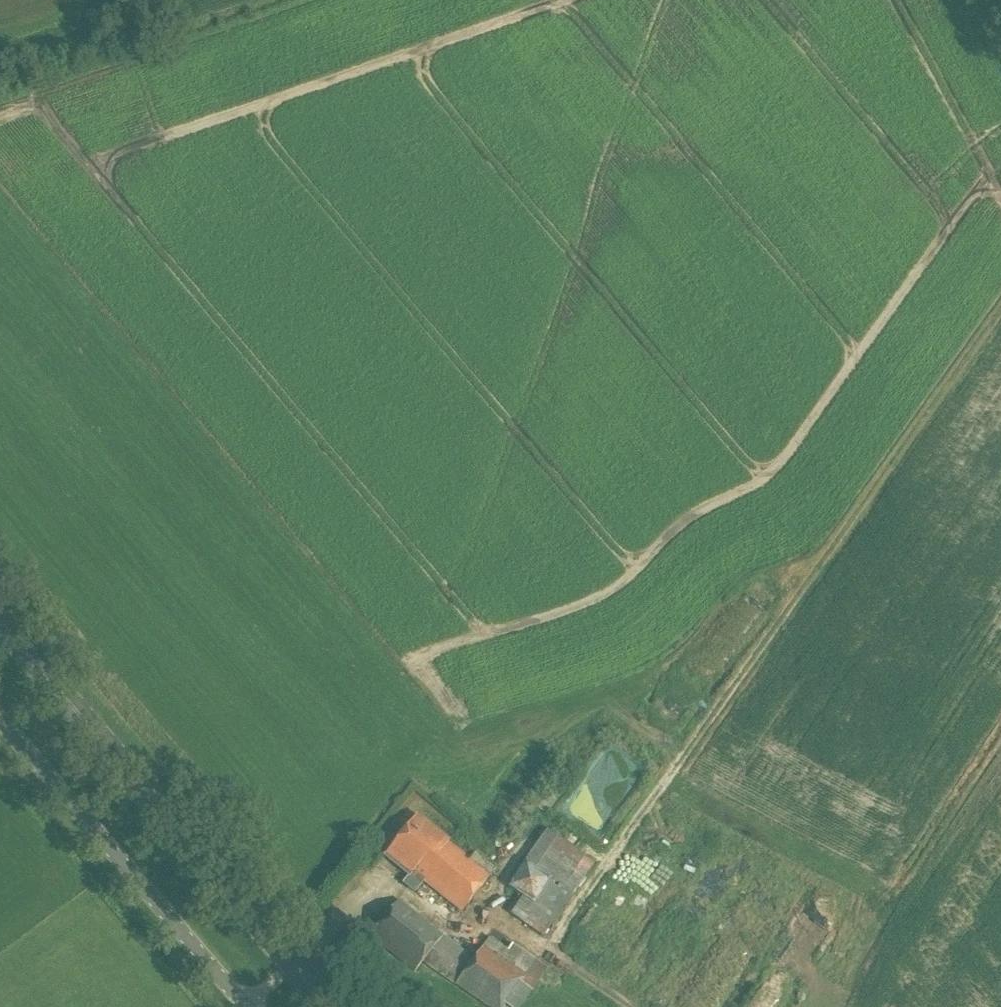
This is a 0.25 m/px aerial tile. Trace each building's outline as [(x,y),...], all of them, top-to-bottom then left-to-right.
[(384,855),(409,875),(404,882),(414,891),(423,880),(462,911),(495,869),(475,852),(469,859),(448,842),(450,840),(417,814),(384,855)] [(543,937),(595,862),(547,828),(507,885),(522,896),(510,913),(543,937)] [(443,935),(399,900),(370,935),(414,970),(422,961),(489,1006),(504,1006),(506,1004),(510,1006),(519,1006),(547,967),(512,943),(508,949),(490,936),(474,958),(443,935)]
